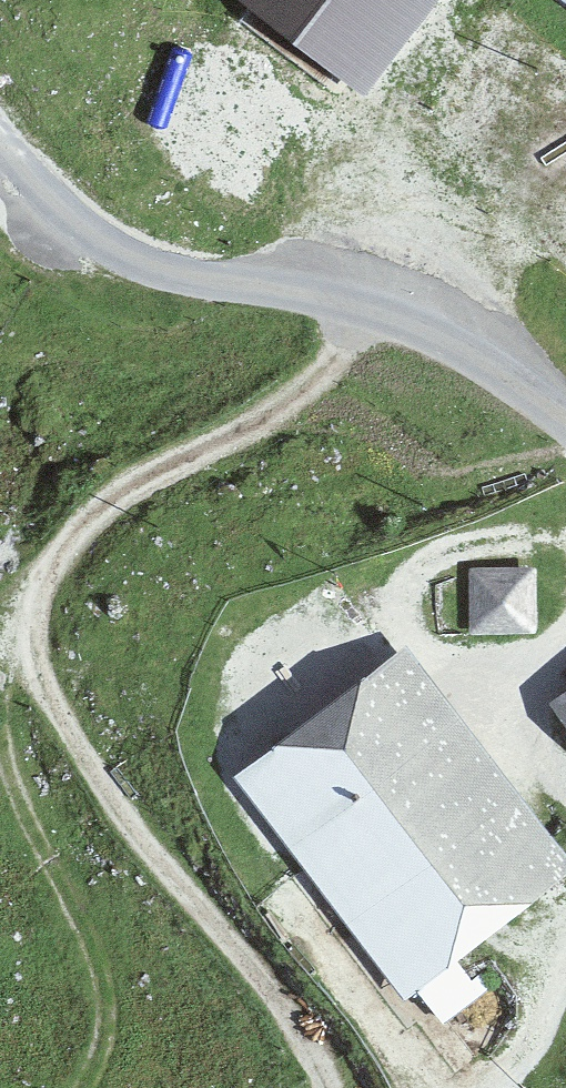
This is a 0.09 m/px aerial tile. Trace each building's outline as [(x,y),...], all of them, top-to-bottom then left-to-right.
[(362,71),(417,0),(269,0),(362,71)] [(244,131),(143,129),(142,226),(243,228),(244,131)] [(521,554),(470,556),(472,602),(522,600),(521,554)] [(437,966),(560,860),(397,672),(274,777),(437,966)]
